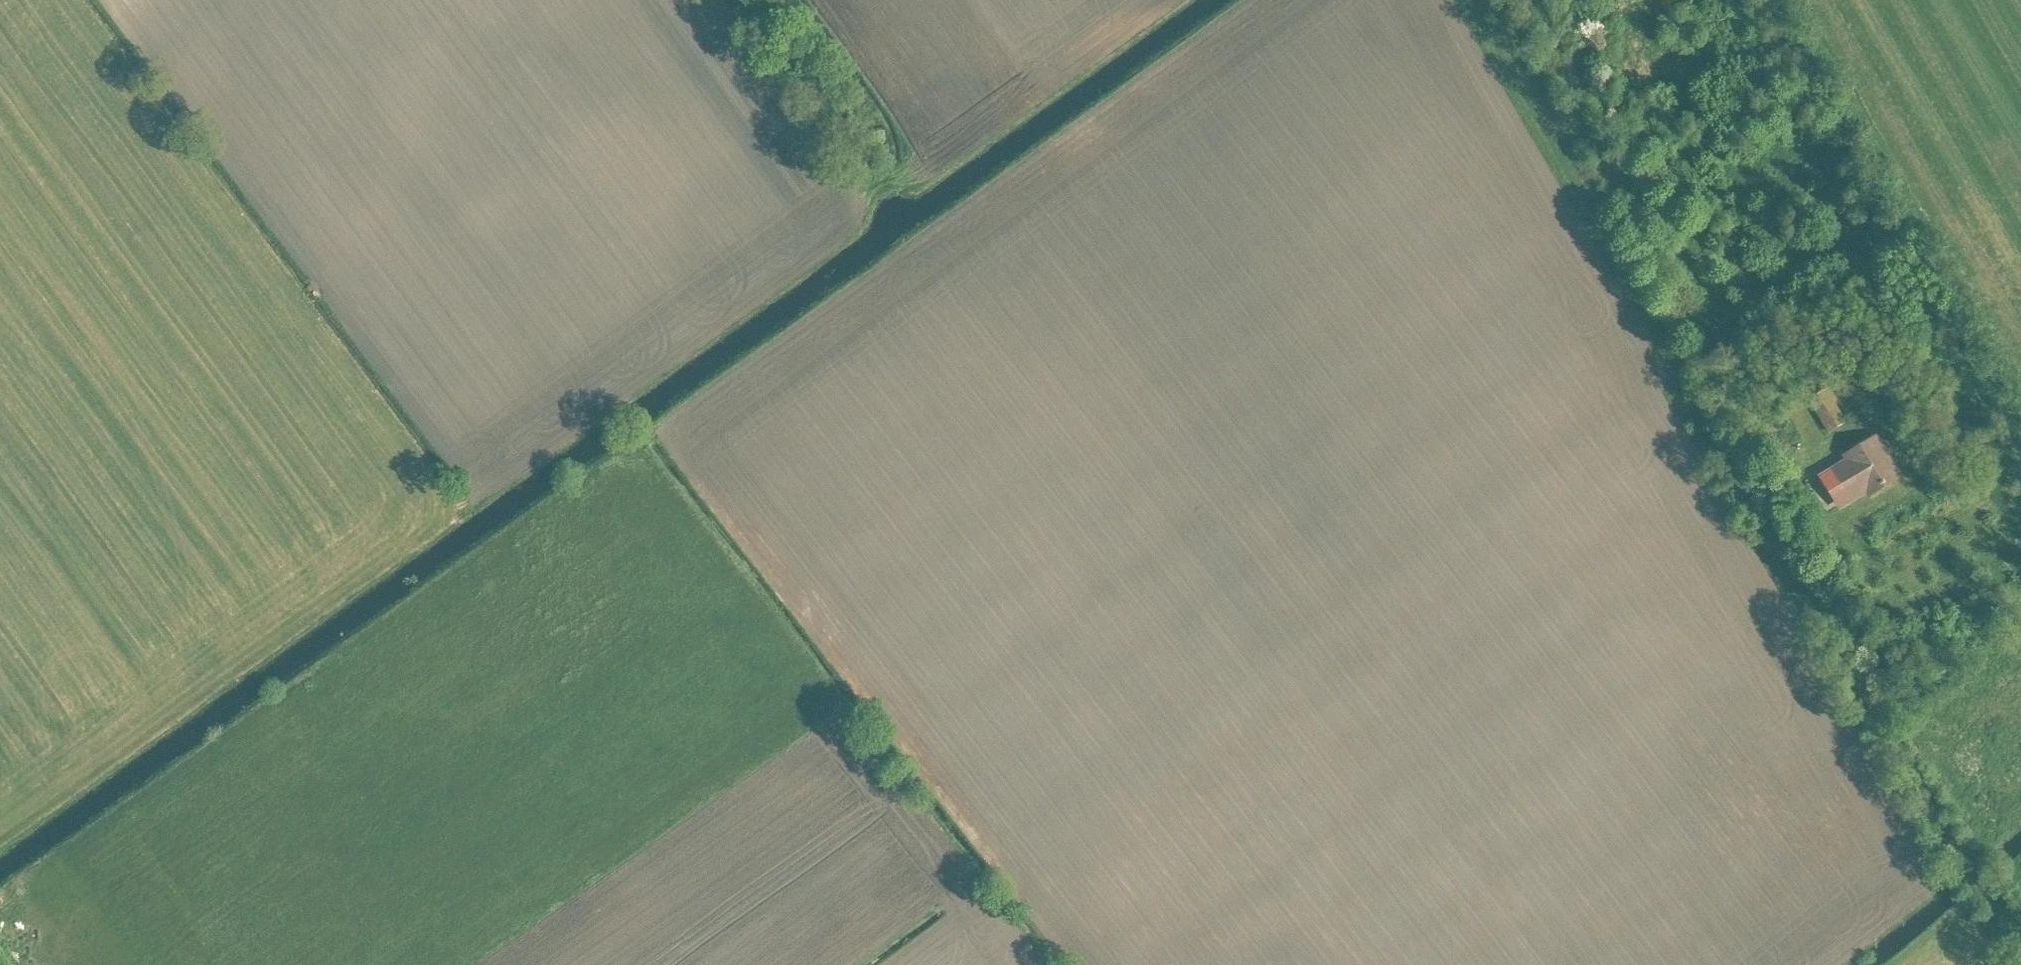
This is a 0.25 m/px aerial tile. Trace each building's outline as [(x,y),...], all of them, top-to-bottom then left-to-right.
[(1828,434),(1846,423),(1826,390),(1808,401),(1828,434)] [(1869,495),(1898,477),(1876,440),(1846,457),(1848,462),(1822,477),(1839,507),(1866,491),(1869,495)]
